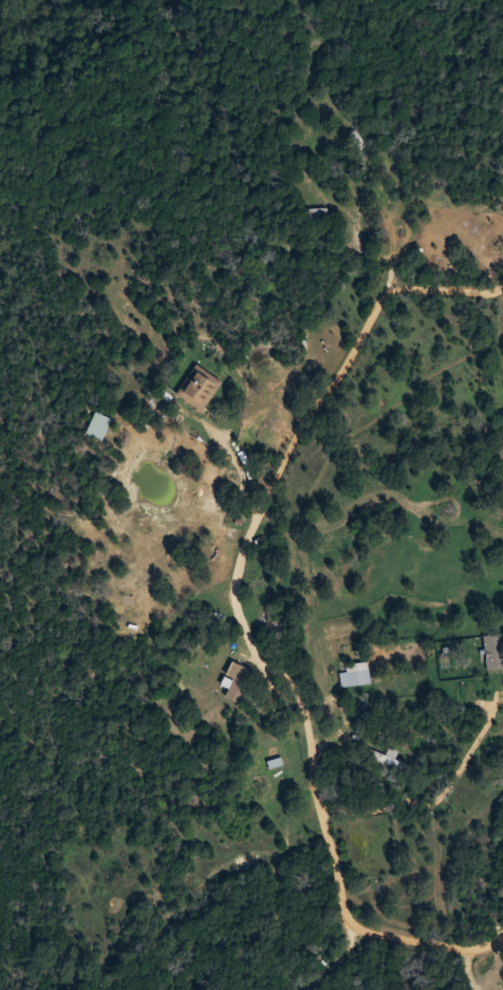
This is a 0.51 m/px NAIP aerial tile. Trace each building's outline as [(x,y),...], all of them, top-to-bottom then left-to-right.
[(327,218),(327,209),(311,209),(311,218),(327,218)] [(222,382),(196,364),(176,393),(201,411),(222,382)] [(102,441),(112,419),(95,411),(85,434),(102,441)] [(502,634),(484,636),(488,671),(502,669),(502,635),(502,634)] [(225,697),(241,705),(256,672),(231,661),(220,685),(228,689),(225,697)] [(346,673),(340,673),(341,687),(370,685),(368,662),(346,664),(346,673)]
